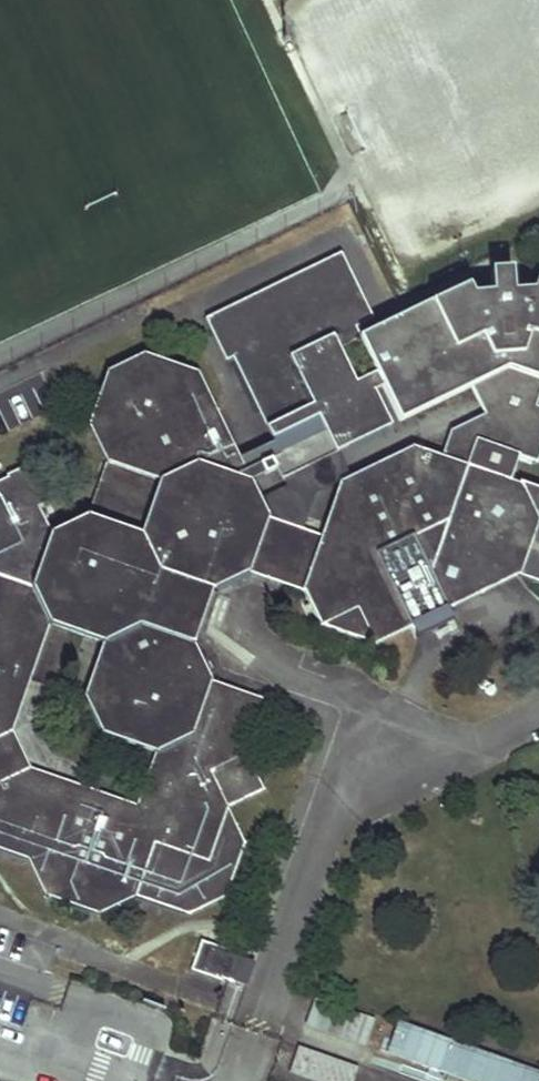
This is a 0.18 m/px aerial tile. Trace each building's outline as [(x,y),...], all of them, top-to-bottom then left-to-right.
[(374,319),(341,252),(206,319),(227,362),(234,358),(274,441),(281,455),(274,458),(284,479),(339,452),(392,425),(375,390),(384,385),(377,371),(356,382),(334,338),(374,319)] [(30,855),(45,888),(105,912),(133,900),(137,891),(192,910),(228,893),(247,839),(229,803),(265,786),(249,750),(267,696),(213,677),(197,640),(216,590),(252,573),(306,591),(323,626),(378,644),(520,576),(538,582),(538,487),(522,482),(522,483),(513,480),(522,455),(538,462),(538,409),(537,408),(538,403),(538,280),(536,279),(533,289),(513,291),(511,268),(490,269),(492,292),(473,293),(468,283),(360,337),(377,371),(384,385),(401,421),(473,385),(479,398),(484,396),(488,405),(483,407),(486,413),(482,415),(485,420),(475,424),(474,419),(452,430),(444,456),(417,447),(352,478),(342,483),(323,536),(305,529),(268,517),(260,499),(247,471),(241,457),(203,375),(148,355),(111,371),(93,424),(110,463),(90,519),(53,537),(46,540),(33,513),(39,510),(51,504),(33,466),(8,478),(10,483),(0,487),(0,842),(30,855)] [(488,405),(484,396),(479,398),(483,407),(488,405)] [(485,420),(482,415),(474,419),(475,424),(485,420)] [(281,455),(274,441),(241,457),(247,471),(274,458),(281,455)] [(342,483),(352,478),(339,452),(284,479),(287,485),(260,499),(268,517),(305,529),(316,495),(342,483)] [(53,537),(39,510),(33,513),(46,540),(53,537)] [(228,948),(201,938),(190,969),(218,978),(219,974),(233,979),(240,957),(227,952),(228,948)] [(247,984),(255,962),(240,957),(233,979),(247,984)] [(373,1021),(316,1002),(309,1021),(366,1041),(373,1021)] [(393,1021),(383,1053),(470,1080),(538,1080),(538,1068),(393,1021)] [(356,1069),(299,1050),(293,1069),(328,1080),(352,1080),(356,1069)] [(358,1072),(355,1080),(385,1080),(358,1072)]
